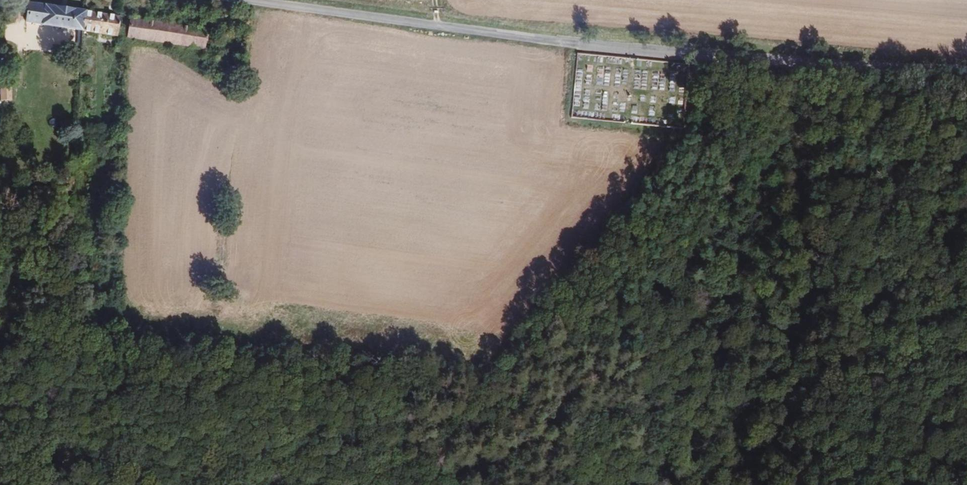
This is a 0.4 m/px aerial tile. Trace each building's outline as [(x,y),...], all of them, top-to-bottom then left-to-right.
[(29,2),(27,24),(88,32),(89,11),(29,2)] [(192,18),(209,20),(210,7),(193,5),(192,18)] [(88,32),(124,37),(125,16),(117,15),(89,11),(88,32)] [(203,40),(212,41),(214,29),(133,17),(132,38),(202,47),(203,40)] [(2,111),(14,112),(14,88),(4,87),(2,111)]
